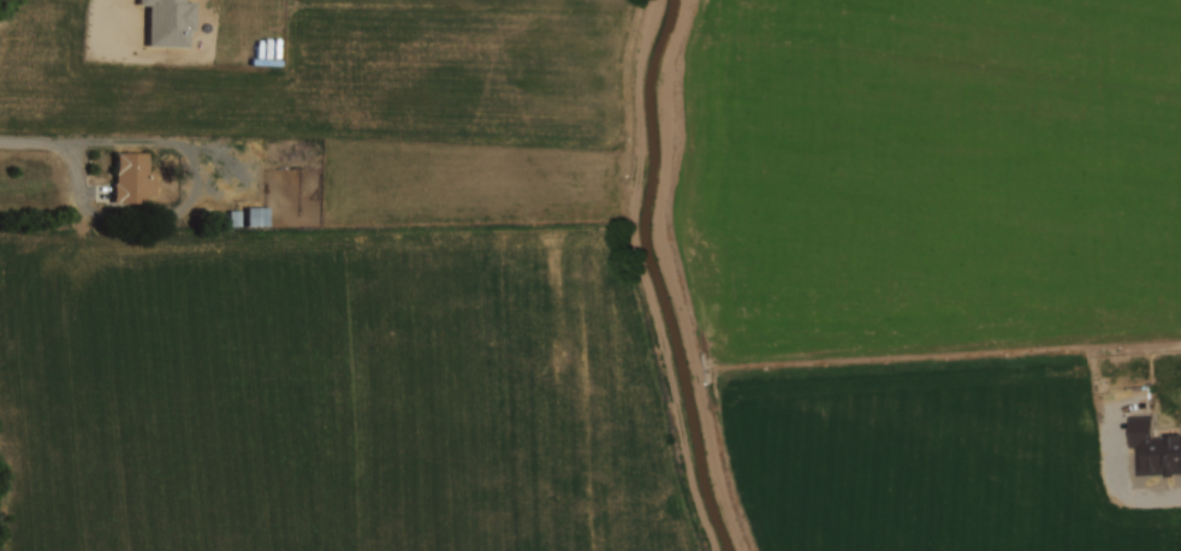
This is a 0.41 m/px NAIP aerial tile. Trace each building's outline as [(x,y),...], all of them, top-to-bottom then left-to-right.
[(119,155),(149,155),(149,173),(159,173),(159,196),(150,196),(150,205),(115,205),(117,183),(118,183),(119,155)] [(266,227),(266,207),(245,207),(245,227),(266,227)] [(1164,436),(1180,436),(1180,475),(1175,475),(1175,478),(1168,479),(1168,474),(1140,474),(1140,450),(1130,450),(1130,420),(1155,419),(1156,439),(1165,439),(1164,436)]
